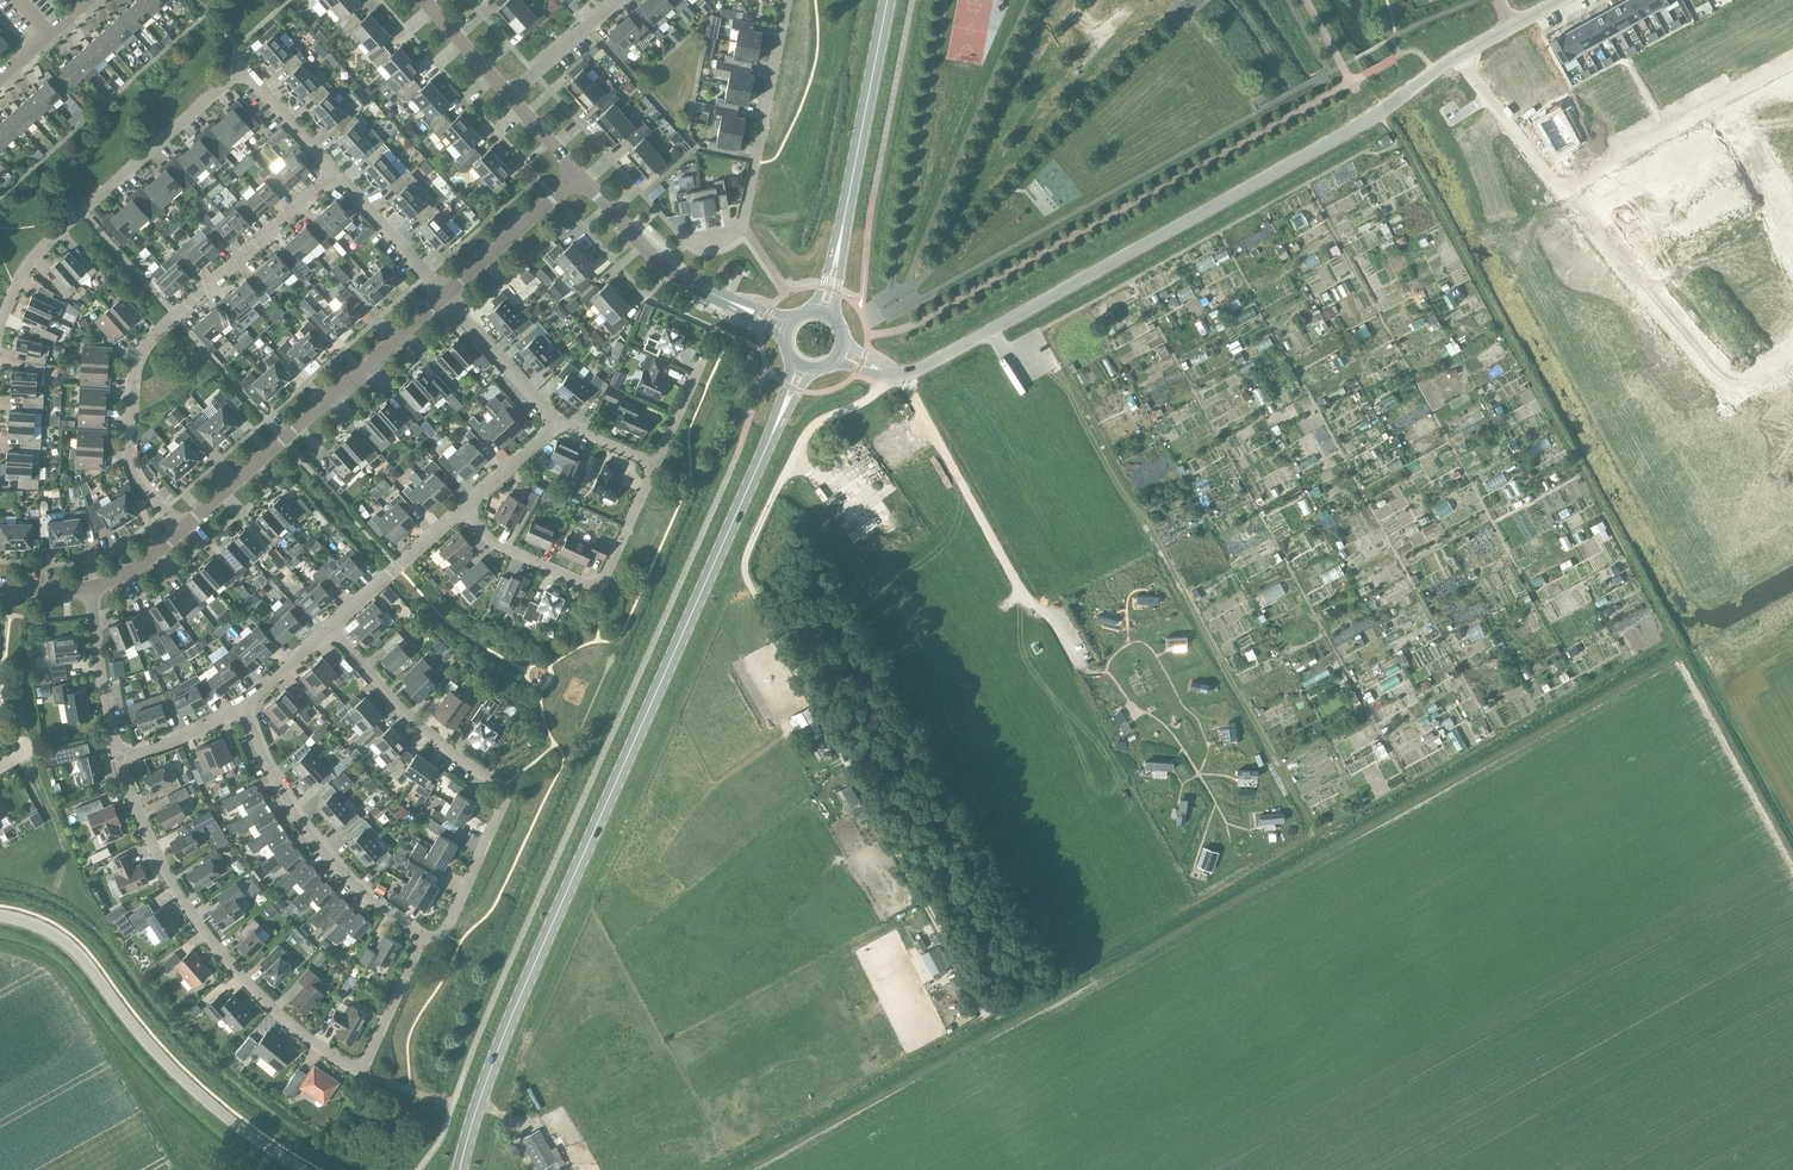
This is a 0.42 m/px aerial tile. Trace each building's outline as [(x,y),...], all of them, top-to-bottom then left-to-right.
[(152,15),(138,0),(129,9),(142,24),(152,15)] [(152,15),(161,7),(155,0),(139,0),(138,0),(152,15)] [(359,3),(357,0),(340,0),(332,7),(342,18),(337,22),(342,28),(353,18),(348,12),(359,3)] [(507,0),(497,9),(508,21),(526,5),(522,0),(507,0)] [(553,13),(557,18),(568,9),(561,0),(551,8),(547,3),(542,8),(549,16),(553,13)] [(663,14),(650,0),(647,0),(639,7),(649,19),(644,24),(654,35),(659,30),(658,28),(667,20),(663,14)] [(684,8),(677,0),(671,0),(669,2),(667,0),(650,0),(663,14),(672,6),(679,13),(684,8)] [(686,0),(677,0),(684,8),(689,4),(686,0)] [(1621,3),(1633,25),(1644,19),(1643,17),(1643,16),(1634,0),(1627,0),(1621,3)] [(1643,16),(1653,11),(1654,13),(1655,13),(1656,13),(1649,0),(1634,0),(1643,16)] [(1656,13),(1667,7),(1665,4),(1666,4),(1664,0),(1649,0),(1656,13)] [(1666,4),(1665,4),(1667,7),(1669,10),(1680,4),(1677,0),(1664,0),(1666,4)] [(110,1),(105,3),(109,13),(114,11),(110,1)] [(1633,25),(1621,3),(1610,9),(1623,33),(1633,27),(1633,25)] [(533,12),(526,5),(508,21),(518,33),(529,24),(534,30),(547,18),(538,8),(533,12)] [(569,12),(578,19),(582,14),(573,7),(569,12)] [(142,24),(129,9),(119,17),(132,32),(142,24)] [(1599,15),(1612,39),(1622,33),(1623,33),(1610,9),(1609,10),(1599,15)] [(100,10),(95,12),(99,22),(104,20),(100,10)] [(369,14),(359,24),(353,18),(342,28),(348,34),(353,30),(362,40),(379,25),(369,14)] [(1612,39),(1599,15),(1598,16),(1587,22),(1600,44),(1609,38),(1610,40),(1611,39),(1612,39)] [(628,16),(619,25),(633,41),(636,45),(646,36),(649,40),(654,35),(644,24),(641,21),(636,25),(628,16)] [(109,26),(123,41),(132,32),(119,17),(109,26)] [(90,18),(86,20),(90,30),(94,28),(90,18)] [(739,28),(736,42),(759,46),(762,32),(754,30),(755,23),(733,19),(731,26),(739,28)] [(1576,28),(1589,51),(1600,45),(1599,44),(1600,44),(1587,22),(1586,22),(1576,28)] [(263,62),(285,43),(279,36),(281,34),(281,31),(275,24),(261,37),(265,42),(256,51),(259,55),(260,57),(261,60),(263,62)] [(367,56),(372,62),(384,52),(379,46),(389,36),(379,25),(362,40),(372,51),(367,56)] [(627,46),(633,41),(619,25),(609,34),(622,48),(616,53),(624,62),(630,57),(628,55),(632,52),(627,46)] [(670,25),(663,32),(667,37),(675,30),(670,25)] [(123,41),(109,26),(100,35),(113,49),(123,41)] [(81,27),(76,29),(80,39),(85,37),(81,27)] [(1578,57),(1588,51),(1589,51),(1576,28),(1565,34),(1578,57)] [(1565,34),(1564,34),(1564,35),(1552,41),(1565,64),(1577,58),(1578,57),(1565,34)] [(9,44),(0,35),(0,52),(9,44)] [(71,35),(66,37),(70,47),(75,45),(71,35)] [(113,49),(100,35),(90,43),(103,58),(113,49)] [(757,61),(759,46),(736,42),(733,56),(719,53),(718,60),(724,61),(727,62),(727,63),(740,65),(750,67),(751,60),(757,61)] [(103,58),(90,43),(80,52),(94,67),(103,58)] [(283,62),(288,67),(298,58),(302,54),(295,46),(291,46),(289,48),(285,43),(263,62),(265,64),(267,65),(270,67),(273,71),(283,62)] [(61,44),(57,46),(61,56),(66,54),(61,44)] [(315,68),(331,55),(324,45),(307,58),(315,68)] [(389,58),(384,52),(372,62),(378,68),(383,63),(393,74),(410,59),(400,48),(389,58)] [(94,67),(80,52),(71,60),(84,75),(94,67)] [(302,54),(298,58),(288,67),(292,72),(282,81),(286,85),(287,87),(288,90),(290,92),(309,74),(310,75),(312,73),(307,68),(309,66),(309,63),(302,54)] [(52,68),(58,65),(55,56),(49,59),(52,68)] [(1694,56),(1682,62),(1694,84),(1705,77),(1694,56)] [(397,90),(403,96),(414,86),(409,80),(420,70),(410,59),(393,74),(402,85),(397,90)] [(575,97),(594,81),(587,73),(592,68),(584,59),(570,71),(575,76),(565,85),(575,97)] [(84,75),(71,60),(61,69),(63,72),(59,76),(70,88),(84,75)] [(727,62),(724,61),(718,60),(717,60),(714,74),(729,77),(727,85),(751,89),(754,75),(749,74),(750,67),(740,65),(727,63),(727,62)] [(1682,62),(1671,69),(1683,90),(1694,84),(1682,62)] [(38,65),(33,66),(38,77),(42,75),(38,65)] [(1671,69),(1660,75),(1671,96),(1683,90),(1671,69)] [(619,70),(613,74),(617,81),(624,77),(619,70)] [(29,73),(24,75),(28,85),(33,83),(29,73)] [(294,95),(296,97),(300,101),(310,92),(314,97),(325,88),(320,82),(318,84),(310,75),(309,74),(290,92),(291,94),(294,95)] [(38,90),(51,104),(61,96),(48,81),(38,90)] [(614,93),(617,91),(611,85),(604,92),(594,81),(575,97),(586,109),(596,100),(601,105),(614,93)] [(19,82),(14,84),(18,94),(23,92),(19,82)] [(414,86),(403,96),(408,102),(413,97),(423,108),(440,93),(430,82),(419,91),(414,86)] [(751,89),(727,85),(725,99),(717,98),(716,105),(732,108),(738,109),(739,102),(748,104),(751,89)] [(634,86),(628,92),(634,98),(641,92),(634,86)] [(1637,87),(1625,94),(1636,115),(1649,108),(1637,87)] [(339,103),(325,88),(314,97),(319,102),(309,111),(313,115),(314,117),(315,120),(317,122),(336,105),(337,105),(339,103)] [(5,92),(8,102),(13,101),(9,90),(5,92)] [(28,98),(42,113),(51,104),(38,90),(28,98)] [(450,104),(440,93),(423,108),(425,111),(420,115),(433,130),(444,120),(439,114),(450,104)] [(606,131),(624,115),(617,107),(623,103),(614,93),(601,105),(606,110),(595,119),(606,131)] [(1625,94),(1613,100),(1625,122),(1636,115),(1625,94)] [(355,96),(346,108),(355,114),(364,103),(355,96)] [(19,107),(32,122),(42,113),(28,98),(19,107)] [(231,113),(224,120),(239,137),(238,137),(243,142),(254,133),(252,131),(259,125),(237,101),(227,110),(231,113)] [(1562,101),(1547,109),(1551,117),(1541,122),(1557,152),(1575,142),(1559,113),(1566,109),(1562,101)] [(1767,108),(1779,129),(1792,122),(1792,115),(1791,111),(1787,114),(1780,101),(1767,108)] [(711,126),(719,128),(742,132),(745,118),(737,116),(738,109),(732,108),(716,105),(710,104),(709,111),(714,112),(711,126)] [(345,114),(337,105),(336,105),(317,122),(318,124),(321,126),(323,127),(327,131),(337,122),(341,127),(352,118),(347,112),(345,114)] [(9,115),(22,130),(32,122),(19,107),(9,115)] [(1767,108),(1753,116),(1757,125),(1760,124),(1767,136),(1779,129),(1767,108)] [(9,115),(0,124),(13,139),(22,130),(9,115)] [(341,127),(346,132),(336,141),(340,145),(340,147),(342,150),(343,152),(365,133),(357,123),(359,121),(354,115),(352,118),(341,127)] [(631,139),(647,125),(642,120),(640,122),(636,118),(631,123),(624,115),(606,131),(617,143),(627,134),(631,139)] [(449,125),(444,120),(433,130),(442,140),(447,135),(453,142),(470,127),(460,116),(449,125)] [(203,131),(225,155),(232,149),(229,146),(238,137),(239,137),(224,120),(216,126),(213,122),(203,131)] [(0,124),(0,144),(3,147),(13,139),(0,124)] [(637,166),(655,150),(644,138),(652,131),(647,125),(631,139),(636,145),(626,154),(637,166)] [(277,131),(283,138),(287,134),(281,127),(277,131)] [(469,148),(480,138),(470,127),(453,142),(463,153),(457,157),(463,163),(474,153),(469,148)] [(738,154),(742,132),(719,128),(716,142),(709,140),(707,148),(738,154)] [(225,155),(203,131),(194,140),(197,143),(190,150),(205,167),(215,158),(218,161),(225,155)] [(347,155),(350,157),(354,161),(363,152),(368,157),(379,148),(365,133),(343,152),(345,154),(347,155)] [(439,137),(434,141),(441,149),(446,144),(439,137)] [(420,139),(413,144),(417,150),(424,145),(420,139)] [(370,182),(392,163),(383,152),(386,149),(382,145),(379,148),(368,157),(372,162),(363,171),(366,175),(367,177),(368,180),(370,182)] [(1717,145),(1678,167),(1694,159),(1703,177),(1722,166),(1718,160),(1723,157),(1717,145)] [(296,156),(286,164),(300,179),(310,170),(304,164),(309,159),(299,148),(294,153),(296,156)] [(473,165),(483,176),(500,161),(490,149),(479,159),(474,153),(463,163),(468,170),(473,165)] [(205,167),(190,150),(183,156),(179,152),(170,161),(191,185),(198,179),(195,176),(205,167)] [(662,174),(676,162),(667,152),(662,157),(655,150),(637,166),(647,178),(658,169),(662,174)] [(191,185),(170,161),(160,170),(163,173),(156,180),(171,197),(181,188),(184,191),(191,185)] [(510,172),(500,161),(483,176),(493,187),(488,192),(493,197),(504,187),(499,182),(510,172)] [(390,182),(395,187),(405,178),(392,163),(370,182),(372,184),(374,185),(377,187),(380,191),(390,182)] [(290,188),(300,179),(286,164),(277,173),(274,170),(269,175),(279,186),(284,182),(290,188)] [(1722,166),(1703,177),(1714,195),(1737,182),(1731,170),(1726,173),(1722,166)] [(296,195),(317,176),(312,171),(291,190),(296,195)] [(424,188),(411,173),(405,178),(395,187),(399,192),(389,201),(393,205),(394,207),(395,210),(397,212),(419,193),(424,188)] [(461,175),(453,181),(460,189),(468,182),(461,175)] [(697,213),(704,213),(700,190),(699,184),(694,185),(692,175),(680,177),(682,188),(686,188),(686,192),(685,192),(686,194),(677,195),(680,214),(689,213),(689,214),(697,213)] [(171,197),(156,180),(149,186),(146,182),(136,191),(157,215),(164,209),(161,206),(171,197)] [(700,190),(704,213),(712,211),(719,209),(719,208),(728,206),(724,180),(714,181),(715,187),(700,190)] [(266,182),(256,191),(270,206),(280,197),(266,182)] [(1737,182),(1714,195),(1724,214),(1743,204),(1739,197),(1744,194),(1737,182)] [(122,210),(138,227),(148,218),(151,221),(157,215),(136,191),(126,200),(130,203),(122,210)] [(260,215),(270,206),(256,191),(247,200),(244,197),(239,202),(249,213),(254,208),(260,215)] [(401,215),(403,217),(407,221),(417,212),(421,217),(432,208),(419,193),(397,212),(398,214),(401,215)] [(353,219),(351,218),(357,213),(347,202),(341,206),(336,200),(326,209),(343,228),(353,219)] [(1357,201),(1330,215),(1338,229),(1348,223),(1343,214),(1348,212),(1352,219),(1363,213),(1357,201)] [(244,217),(249,213),(239,202),(234,206),(232,204),(222,213),(226,218),(227,218),(240,233),(250,224),(244,217)] [(1743,204),(1724,214),(1734,233),(1758,220),(1751,208),(1746,210),(1743,204)] [(435,205),(432,208),(421,217),(426,222),(416,231),(420,235),(420,237),(422,240),(423,242),(443,225),(443,224),(445,222),(448,220),(435,205)] [(1639,227),(1630,232),(1640,250),(1666,236),(1659,224),(1666,221),(1659,206),(1637,218),(1635,220),(1638,225),(1639,227)] [(333,237),(343,228),(326,209),(316,218),(321,223),(316,228),(327,240),(332,235),(333,237)] [(138,227),(122,210),(115,216),(112,212),(102,221),(123,245),(131,239),(128,236),(138,227)] [(227,218),(226,218),(217,226),(210,219),(205,224),(206,225),(207,225),(216,235),(221,231),(230,241),(240,233),(227,218)] [(1758,220),(1734,233),(1744,251),(1763,241),(1759,234),(1764,231),(1758,220)] [(459,238),(445,222),(443,224),(443,225),(423,242),(425,244),(427,246),(430,247),(434,251),(444,242),(448,247),(459,238)] [(461,240),(467,235),(456,222),(450,227),(461,240)] [(167,236),(176,246),(189,235),(180,225),(167,236)] [(206,225),(191,238),(197,244),(210,259),(220,250),(214,244),(219,240),(216,235),(207,225),(206,225)] [(306,227),(296,235),(309,250),(319,241),(326,249),(331,244),(327,240),(316,228),(311,232),(306,227)] [(1385,232),(1390,240),(1396,237),(1391,228),(1385,232)] [(1375,232),(1360,240),(1365,249),(1380,240),(1375,232)] [(300,259),(309,250),(296,235),(286,244),(292,251),(287,255),(304,274),(310,269),(300,259)] [(197,244),(191,238),(176,251),(191,268),(196,263),(200,268),(210,259),(197,244)] [(1763,241),(1744,251),(1755,270),(1778,257),(1772,245),(1767,248),(1763,241)] [(1430,242),(1423,246),(1427,253),(1434,249),(1430,242)] [(566,271),(586,253),(580,247),(578,248),(573,243),(563,252),(557,245),(544,256),(554,268),(559,263),(566,271)] [(1681,245),(1652,261),(1656,269),(1659,268),(1664,277),(1688,264),(1683,255),(1685,253),(1681,245)] [(1342,250),(1334,254),(1337,260),(1345,256),(1342,250)] [(69,251),(60,260),(77,279),(81,284),(97,271),(85,258),(79,263),(69,251)] [(176,251),(162,265),(167,271),(180,286),(190,277),(186,272),(191,268),(176,251)] [(1285,264),(1293,263),(1291,252),(1283,254),(1285,264)] [(266,262),(283,281),(293,272),(299,279),(304,274),(287,255),(282,260),(276,253),(266,262)] [(586,253),(566,271),(576,282),(573,285),(578,291),(589,281),(584,276),(594,267),(589,261),(591,259),(586,253)] [(370,278),(384,294),(395,284),(385,273),(390,269),(380,257),(375,262),(381,269),(370,278)] [(77,279),(60,260),(50,268),(60,280),(55,285),(66,298),(76,289),(72,283),(77,279)] [(261,275),(255,280),(265,290),(268,294),(283,281),(266,262),(256,271),(261,275)] [(170,295),(180,286),(167,271),(162,265),(152,273),(154,275),(149,281),(160,293),(165,288),(170,295)] [(344,284),(350,279),(338,265),(332,271),(344,284)] [(519,281),(531,292),(540,282),(528,271),(519,281)] [(373,304),(384,294),(370,278),(363,284),(357,278),(348,286),(358,298),(363,293),(373,304)] [(1760,315),(1792,297),(1792,283),(1792,282),(1787,285),(1784,278),(1765,288),(1775,306),(1760,315)] [(246,280),(236,289),(250,304),(253,307),(260,301),(263,304),(271,297),(268,294),(265,290),(255,280),(250,284),(246,280)] [(601,310),(621,293),(616,286),(613,288),(609,283),(599,291),(594,286),(581,298),(589,308),(595,303),(601,310)] [(334,310),(349,326),(360,316),(350,305),(356,299),(344,286),(338,291),(340,294),(336,297),(341,304),(334,310)] [(250,304),(236,289),(227,297),(228,299),(223,304),(240,323),(247,316),(247,313),(253,307),(250,304)] [(1352,289),(1343,291),(1345,302),(1355,300),(1352,289)] [(497,325),(512,311),(516,308),(502,292),(492,301),(496,307),(487,315),(497,325)] [(621,293),(601,310),(608,318),(603,323),(613,335),(627,323),(620,315),(630,307),(625,301),(627,299),(621,293)] [(32,296),(27,308),(50,318),(55,307),(62,310),(65,302),(49,295),(46,302),(32,296)] [(110,309),(127,328),(136,321),(137,322),(143,317),(124,296),(110,309)] [(1335,296),(1327,299),(1329,305),(1338,302),(1335,296)] [(235,327),(240,323),(223,304),(218,308),(217,306),(207,315),(220,330),(230,322),(235,327)] [(1235,319),(1248,311),(1245,306),(1232,315),(1235,319)] [(50,318),(27,308),(22,319),(36,326),(32,333),(55,343),(58,335),(45,330),(50,318)] [(517,316),(512,311),(497,325),(506,335),(515,327),(520,334),(533,323),(529,319),(533,316),(526,308),(517,316)] [(119,335),(127,328),(110,309),(96,321),(115,343),(121,337),(119,335)] [(349,326),(334,310),(327,316),(322,310),(318,313),(316,311),(311,316),(322,329),(327,324),(337,336),(349,326)] [(210,339),(220,330),(207,315),(197,324),(210,339)] [(299,342),(313,357),(324,348),(314,336),(319,332),(309,321),(304,325),(310,332),(299,342)] [(520,352),(529,361),(545,347),(540,342),(546,336),(537,326),(524,337),(530,344),(520,352)] [(644,349),(658,355),(661,348),(676,355),(684,336),(665,327),(659,342),(649,337),(644,349)] [(1371,332),(1361,337),(1364,344),(1374,339),(1371,332)] [(1235,335),(1226,339),(1230,346),(1238,342),(1235,335)] [(1434,342),(1440,354),(1454,347),(1448,335),(1434,342)] [(28,362),(45,365),(50,346),(43,345),(43,343),(18,338),(15,350),(30,354),(28,362)] [(447,348),(464,367),(470,360),(476,367),(480,363),(485,368),(491,363),(477,348),(471,353),(459,339),(447,348)] [(313,357),(299,342),(292,348),(286,341),(277,350),(287,361),(292,356),(302,367),(313,357)] [(124,349),(132,358),(137,354),(129,345),(124,349)] [(82,365),(108,367),(108,355),(111,355),(112,348),(83,346),(82,365)] [(233,346),(220,355),(225,362),(238,353),(233,346)] [(1235,352),(1239,357),(1246,351),(1242,346),(1235,352)] [(545,347),(529,361),(538,372),(547,364),(553,370),(566,358),(556,347),(549,353),(545,347)] [(453,376),(464,367),(447,348),(436,358),(447,371),(442,376),(452,387),(457,382),(453,376)] [(263,373),(278,389),(284,384),(285,385),(289,381),(288,380),(289,379),(279,368),(284,363),(274,352),(265,361),(270,367),(263,373)] [(644,371),(636,388),(660,399),(667,382),(661,379),(668,365),(655,359),(648,373),(644,371)] [(12,383),(37,385),(44,385),(45,373),(45,365),(28,362),(27,371),(12,370),(12,383)] [(567,398),(580,382),(583,379),(577,374),(580,371),(569,362),(558,376),(564,380),(556,389),(567,398)] [(1339,376),(1353,369),(1349,362),(1336,368),(1339,376)] [(107,378),(108,367),(82,365),(81,384),(109,386),(110,378),(107,378)] [(423,371),(411,381),(428,399),(432,404),(449,390),(434,373),(429,377),(423,371)] [(278,389),(263,373),(257,379),(251,373),(240,383),(250,394),(257,388),(267,399),(278,389)] [(586,387),(580,382),(567,398),(578,407),(585,398),(591,402),(601,390),(604,393),(608,384),(596,374),(586,387)] [(428,399),(411,381),(400,391),(411,403),(406,407),(418,421),(423,416),(417,409),(428,399)] [(26,404),(43,405),(44,394),(41,392),(37,391),(37,385),(12,383),(11,396),(26,397),(26,404)] [(80,407),(105,408),(106,397),(109,397),(109,389),(81,388),(80,407)] [(615,403),(619,394),(607,388),(603,398),(615,403)] [(1264,408),(1269,406),(1262,390),(1256,392),(1264,408)] [(1334,404),(1348,396),(1346,390),(1331,398),(1334,404)] [(210,417),(226,435),(238,424),(229,415),(235,410),(219,392),(213,397),(217,401),(213,405),(218,410),(210,417)] [(243,403),(233,392),(228,396),(238,407),(243,403)] [(494,418),(512,438),(523,428),(511,415),(517,410),(506,398),(495,408),(500,413),(494,418)] [(623,398),(612,423),(643,436),(650,420),(637,414),(640,406),(623,398)] [(376,412),(392,430),(399,424),(405,431),(414,422),(403,410),(398,415),(387,402),(376,412)] [(9,424),(35,425),(35,413),(43,413),(43,405),(26,404),(25,412),(10,411),(9,424)] [(1354,406),(1342,413),(1347,422),(1359,415),(1354,406)] [(105,408),(80,407),(79,426),(107,427),(107,420),(105,419),(105,408)] [(446,418),(451,423),(459,414),(454,409),(446,418)] [(596,421),(600,411),(594,409),(591,419),(596,421)] [(1506,410),(1501,412),(1505,422),(1511,420),(1506,410)] [(214,446),(226,435),(210,417),(205,412),(194,422),(192,420),(186,425),(200,441),(206,436),(214,446)] [(392,430),(376,412),(365,422),(376,435),(371,439),(382,451),(391,443),(385,437),(392,430)] [(501,447),(512,438),(494,418),(484,427),(473,416),(468,421),(485,439),(490,434),(501,447)] [(23,445),(41,446),(41,438),(34,438),(35,425),(9,424),(8,437),(24,437),(23,445)] [(77,448),(103,450),(104,439),(106,439),(107,431),(78,429),(77,448)] [(1433,440),(1441,438),(1439,429),(1430,431),(1433,440)] [(172,451),(188,469),(200,458),(191,449),(197,444),(185,430),(175,439),(180,444),(172,451)] [(459,449),(477,469),(487,460),(476,447),(481,442),(470,430),(465,435),(469,440),(459,449)] [(1284,430),(1276,433),(1279,439),(1287,436),(1284,430)] [(1365,449),(1376,443),(1373,436),(1372,437),(1368,430),(1358,435),(1365,449)] [(340,444),(357,462),(363,456),(369,462),(378,454),(368,442),(363,446),(351,434),(340,444)] [(576,480),(584,462),(578,459),(581,451),(558,441),(551,457),(565,463),(561,473),(576,480)] [(350,468),(357,462),(340,444),(329,454),(339,465),(333,469),(346,483),(355,475),(350,468)] [(41,446),(23,445),(23,453),(8,452),(7,464),(32,466),(33,453),(40,454),(41,446)] [(103,450),(77,448),(76,467),(105,469),(105,461),(102,461),(103,450)] [(477,469),(459,449),(448,459),(444,454),(438,459),(449,471),(454,466),(466,479),(477,469)] [(172,451),(165,458),(160,452),(150,461),(162,474),(167,470),(176,480),(188,469),(172,451)] [(601,460),(592,456),(583,477),(592,481),(601,460)] [(327,474),(331,469),(323,460),(318,465),(327,474)] [(423,481),(441,501),(452,492),(440,479),(446,474),(433,460),(423,468),(430,475),(423,481)] [(615,482),(621,469),(606,462),(600,476),(599,475),(592,490),(615,500),(621,485),(615,482)] [(39,466),(32,466),(7,464),(6,477),(21,478),(21,487),(38,488),(39,466)] [(634,465),(629,468),(634,478),(640,475),(634,465)] [(154,483),(160,479),(154,471),(148,475),(154,483)] [(358,480),(369,486),(373,479),(362,473),(358,480)] [(441,501),(423,481),(413,491),(408,486),(403,491),(414,503),(419,498),(430,511),(441,501)] [(85,494),(91,491),(86,483),(80,487),(85,494)] [(112,501),(124,522),(138,514),(131,503),(137,499),(128,484),(117,490),(121,496),(112,501)] [(71,498),(81,497),(80,487),(70,488),(71,498)] [(494,517),(513,527),(524,507),(531,511),(540,496),(531,491),(530,494),(525,491),(521,499),(519,500),(510,495),(505,504),(502,503),(494,517)] [(388,513),(406,533),(416,523),(405,510),(410,506),(399,494),(390,502),(394,507),(388,513)] [(280,498),(268,508),(284,526),(292,534),(292,533),(299,526),(297,524),(312,511),(300,498),(294,503),(292,500),(287,505),(280,498)] [(1297,507),(1303,516),(1314,509),(1308,500),(1297,507)] [(124,522),(112,501),(103,507),(99,501),(87,508),(95,532),(107,525),(110,530),(124,522)] [(260,534),(272,547),(281,538),(277,533),(284,526),(268,508),(256,519),(265,529),(260,534)] [(64,520),(67,543),(83,541),(82,528),(91,527),(85,510),(73,511),(74,518),(64,520)] [(67,543),(64,520),(63,512),(49,514),(49,515),(40,516),(41,534),(42,534),(50,533),(52,545),(67,543)] [(406,533),(388,513),(381,519),(377,514),(367,522),(378,534),(383,530),(395,543),(406,533)] [(16,524),(6,524),(6,517),(0,517),(0,514),(0,534),(1,548),(17,547),(16,524)] [(16,524),(17,547),(33,547),(32,534),(41,534),(40,516),(26,516),(26,523),(16,524)] [(533,521),(525,538),(548,548),(551,541),(558,544),(565,529),(550,522),(547,527),(533,521)] [(1433,521),(1423,525),(1426,530),(1435,527),(1433,521)] [(1604,547),(1615,542),(1608,526),(1597,531),(1604,547)] [(233,539),(249,557),(257,550),(262,556),(272,547),(260,534),(254,539),(245,529),(233,539)] [(455,573),(458,571),(465,564),(459,557),(472,546),(459,532),(440,549),(442,550),(439,553),(444,559),(447,557),(452,562),(448,566),(455,573)] [(593,546),(569,535),(560,554),(585,565),(590,553),(604,559),(609,546),(596,540),(593,546)] [(108,539),(115,549),(119,546),(113,536),(108,539)] [(1571,538),(1564,544),(1572,555),(1579,549),(1571,538)] [(242,564),(249,557),(233,539),(222,550),(230,560),(225,565),(237,578),(240,582),(246,577),(242,573),(247,569),(242,564)] [(1404,558),(1416,552),(1409,539),(1398,544),(1404,558)] [(336,561),(340,565),(353,580),(363,571),(358,565),(363,560),(351,547),(336,561)] [(551,564),(554,555),(547,552),(544,561),(551,564)] [(1283,557),(1277,561),(1282,569),(1288,565),(1283,557)] [(199,570),(215,588),(222,581),(227,587),(237,578),(225,565),(219,570),(211,560),(199,570)] [(455,573),(450,578),(455,584),(461,578),(467,584),(459,591),(470,603),(478,596),(475,593),(495,575),(481,560),(463,577),(458,571),(455,573)] [(1294,567),(1300,578),(1305,575),(1300,564),(1294,567)] [(1565,568),(1567,574),(1578,570),(1576,564),(1565,568)] [(343,588),(353,580),(340,565),(335,570),(330,565),(326,568),(324,566),(318,571),(323,576),(333,587),(338,583),(343,588)] [(203,599),(215,588),(199,570),(187,581),(195,591),(190,596),(201,610),(207,604),(203,599)] [(286,584),(296,580),(292,571),(282,575),(286,584)] [(328,592),(333,587),(323,576),(318,571),(313,575),(316,578),(306,587),(310,592),(323,606),(333,598),(328,592)] [(510,580),(502,576),(490,602),(508,610),(511,602),(518,605),(522,595),(523,596),(526,591),(524,590),(529,579),(519,575),(517,578),(512,576),(510,580)] [(293,603),(303,614),(308,609),(313,615),(323,606),(310,592),(306,587),(304,585),(294,594),(298,598),(293,603)] [(283,598),(277,589),(270,593),(276,602),(283,598)] [(190,618),(201,610),(190,596),(184,600),(176,590),(163,599),(177,618),(185,612),(190,618)] [(565,599),(546,590),(539,605),(530,601),(523,618),(532,622),(533,619),(537,621),(542,611),(556,618),(565,599)] [(278,616),(280,619),(293,633),(303,624),(298,618),(303,614),(293,603),(289,598),(274,612),(275,613),(278,616)] [(158,619),(152,623),(159,637),(160,639),(169,633),(168,632),(181,623),(177,618),(163,599),(150,608),(158,619)] [(384,614),(373,602),(355,618),(361,624),(355,630),(367,644),(387,626),(379,617),(384,614)] [(330,607),(315,614),(318,620),(333,613),(330,607)] [(260,626),(273,641),(278,636),(283,642),(293,633),(280,619),(278,616),(275,613),(260,626)] [(150,640),(159,637),(152,623),(145,626),(140,614),(125,620),(134,642),(136,648),(151,642),(150,640)] [(134,642),(125,620),(102,629),(102,643),(108,641),(115,657),(137,649),(136,648),(134,642)] [(258,625),(243,638),(263,660),(273,651),(268,645),(273,641),(260,626),(258,625)] [(286,641),(290,647),(312,633),(307,626),(286,641)] [(386,643),(392,649),(382,658),(382,659),(381,662),(385,666),(388,665),(392,670),(399,664),(404,670),(413,662),(408,656),(409,655),(402,648),(408,643),(398,632),(386,643)] [(52,681),(67,679),(65,662),(81,660),(80,653),(77,653),(76,649),(78,649),(76,637),(47,641),(52,681)] [(243,638),(229,651),(242,668),(248,663),(253,669),(263,660),(243,638)] [(236,672),(242,668),(229,651),(213,662),(215,664),(219,671),(230,686),(241,679),(236,672)] [(1424,655),(1417,660),(1425,672),(1432,666),(1424,655)] [(312,666),(326,683),(333,677),(339,685),(349,676),(337,663),(332,668),(322,657),(312,666)] [(402,679),(408,685),(406,687),(419,701),(427,693),(425,691),(434,682),(428,676),(434,670),(423,659),(402,679)] [(219,671),(215,664),(199,676),(201,679),(209,692),(215,688),(219,694),(230,686),(219,671)] [(326,683),(312,666),(301,676),(311,687),(305,691),(317,705),(327,696),(320,688),(326,683)] [(185,691),(194,708),(206,702),(202,695),(209,692),(201,679),(195,682),(197,685),(185,691)] [(228,706),(238,699),(235,694),(248,686),(245,680),(221,694),(228,706)] [(438,694),(445,699),(434,715),(454,728),(470,705),(453,693),(458,685),(451,680),(438,694)] [(65,700),(69,722),(71,722),(73,723),(78,722),(79,720),(90,718),(85,690),(73,692),(71,683),(53,686),(56,702),(65,700)] [(275,699),(290,715),(296,710),(307,721),(311,717),(306,712),(311,707),(301,695),(296,700),(286,689),(275,699)] [(182,715),(194,708),(185,691),(173,697),(172,694),(166,697),(172,711),(178,708),(182,715)] [(165,714),(172,711),(166,697),(164,693),(146,699),(155,725),(167,721),(165,714)] [(350,713),(357,721),(373,706),(376,704),(368,695),(365,698),(365,697),(353,707),(349,702),(336,713),(342,720),(350,713)] [(1369,699),(1372,708),(1380,706),(1377,697),(1369,699)] [(468,737),(485,750),(497,733),(484,723),(490,715),(491,716),(500,705),(489,698),(482,708),(480,707),(471,720),(478,724),(468,737)] [(142,730),(155,725),(146,699),(127,706),(133,725),(140,722),(142,730)] [(284,721),(290,715),(275,699),(265,708),(274,719),(269,724),(279,735),(289,727),(284,721)] [(792,708),(808,737),(820,730),(804,701),(792,708)] [(359,736),(364,741),(375,731),(370,726),(382,716),(381,715),(384,713),(376,704),(373,706),(357,721),(365,731),(359,736)] [(1124,720),(1120,712),(1114,715),(1118,723),(1124,720)] [(1448,727),(1451,734),(1460,730),(1457,723),(1448,727)] [(380,736),(375,731),(364,741),(368,747),(375,741),(383,750),(399,736),(402,733),(394,725),(392,727),(391,726),(380,736)] [(1482,743),(1495,738),(1489,726),(1476,731),(1482,743)] [(399,736),(383,750),(377,756),(392,773),(403,760),(397,755),(408,745),(407,745),(410,742),(402,733),(399,736)] [(210,743),(223,773),(236,767),(235,765),(242,762),(236,748),(229,751),(223,738),(210,743)] [(316,741),(309,745),(313,751),(320,747),(316,741)] [(210,743),(197,749),(203,762),(196,765),(204,783),(216,777),(215,776),(223,773),(210,743)] [(301,777),(318,761),(309,751),(311,749),(306,743),(292,756),(297,761),(292,765),(294,768),(294,769),(301,777)] [(85,749),(83,744),(63,748),(64,753),(49,756),(52,765),(79,758),(82,773),(79,774),(76,777),(77,784),(81,786),(86,785),(89,781),(104,778),(98,753),(90,755),(88,748),(85,749)] [(357,762),(369,752),(365,748),(354,759),(357,762)] [(409,775),(414,779),(427,761),(417,753),(408,766),(403,760),(392,773),(390,774),(402,783),(409,775)] [(318,761),(301,777),(308,785),(309,784),(311,787),(319,780),(324,785),(335,775),(330,770),(328,772),(318,761)] [(438,768),(427,761),(414,779),(419,783),(415,789),(427,798),(435,785),(429,781),(438,768)] [(144,778),(151,792),(164,785),(168,792),(182,785),(175,772),(168,776),(164,767),(144,778)] [(354,780),(362,772),(357,767),(349,775),(354,780)] [(451,804),(471,815),(472,815),(474,806),(476,803),(460,793),(463,787),(451,780),(447,786),(458,792),(451,804)] [(326,818),(344,803),(334,792),(336,790),(332,785),(320,795),(325,800),(317,807),(320,810),(319,810),(326,818)] [(859,822),(867,817),(850,785),(837,792),(850,818),(855,815),(859,822)] [(165,828),(186,817),(178,802),(190,796),(185,787),(168,795),(172,805),(157,812),(165,828)] [(257,810),(268,804),(261,791),(248,798),(244,789),(222,800),(228,811),(235,807),(241,818),(249,813),(249,814),(257,810)] [(119,825),(121,824),(113,804),(104,808),(100,799),(76,808),(81,822),(90,818),(96,834),(102,832),(106,842),(123,835),(119,825)] [(344,803),(326,818),(334,827),(334,826),(337,829),(341,824),(346,830),(360,817),(355,812),(353,814),(344,803)] [(471,816),(471,815),(451,804),(445,815),(434,809),(431,815),(443,822),(447,816),(463,826),(465,822),(471,816)] [(269,830),(280,823),(272,811),(261,817),(257,810),(249,814),(249,813),(241,818),(226,826),(230,833),(238,828),(240,833),(255,824),(261,834),(262,834),(269,829),(269,830)] [(399,818),(409,828),(417,820),(407,810),(399,818)] [(433,845),(453,857),(453,856),(455,848),(457,844),(441,835),(446,827),(433,820),(429,828),(439,834),(433,845)] [(197,829),(192,821),(180,827),(184,836),(171,842),(179,857),(200,846),(196,838),(206,833),(202,826),(197,829)] [(374,840),(380,836),(370,824),(367,827),(362,822),(351,832),(356,837),(348,844),(350,847),(349,847),(357,856),(374,840)] [(247,843),(254,853),(268,843),(275,853),(282,849),(293,842),(284,830),(274,837),(269,830),(269,829),(262,834),(261,834),(247,843)] [(228,842),(223,834),(214,839),(218,847),(228,842)] [(374,840),(357,856),(364,864),(365,863),(367,866),(375,859),(380,864),(391,854),(386,849),(384,851),(374,840)] [(452,858),(453,857),(433,845),(429,852),(426,851),(427,848),(418,842),(410,856),(425,865),(429,858),(444,867),(446,864),(452,858)] [(307,860),(297,848),(288,855),(282,849),(275,853),(261,863),(269,873),(282,863),(290,872),(297,867),(307,860)] [(207,862),(188,874),(197,889),(206,884),(208,887),(215,883),(213,879),(220,875),(212,862),(217,859),(218,853),(216,849),(204,857),(207,862)] [(148,882),(141,865),(133,869),(131,864),(127,854),(114,860),(121,874),(116,877),(123,893),(148,882)] [(233,877),(242,870),(230,855),(221,862),(233,877)] [(409,884),(434,899),(434,898),(437,890),(439,886),(423,877),(426,871),(410,861),(406,868),(414,872),(408,884),(409,885),(409,884)] [(290,872),(276,883),(284,892),(297,881),(305,890),(312,885),(321,877),(312,865),(302,874),(297,867),(290,872)] [(305,890),(292,901),(301,911),(313,899),(321,907),(322,907),(328,901),(328,902),(337,893),(327,882),(318,891),(312,885),(305,890)] [(223,928),(244,913),(236,901),(245,895),(236,883),(218,895),(223,903),(212,911),(223,928)] [(405,908),(409,900),(426,909),(427,906),(434,899),(409,884),(409,885),(408,884),(406,883),(399,894),(393,890),(389,898),(405,908)] [(322,907),(321,907),(309,919),(318,928),(320,926),(325,930),(335,919),(339,923),(345,917),(354,908),(343,898),(334,907),(328,902),(328,901),(322,907)] [(151,914),(145,905),(129,916),(139,932),(151,924),(162,940),(179,929),(164,906),(151,914)] [(277,920),(282,914),(272,905),(266,911),(277,920)] [(339,923),(327,936),(337,944),(348,931),(358,939),(371,923),(360,913),(352,923),(345,917),(339,923)] [(248,936),(238,945),(239,946),(238,949),(242,952),(245,952),(249,957),(265,941),(258,934),(263,928),(254,918),(242,930),(248,936)] [(293,937),(302,946),(307,940),(299,931),(293,937)] [(381,960),(389,965),(401,944),(385,935),(375,952),(368,948),(360,961),(374,968),(378,961),(381,960)] [(324,938),(317,944),(322,948),(328,942),(324,938)] [(279,944),(266,957),(273,964),(263,973),(275,985),(292,968),(284,960),(289,955),(279,944)] [(933,975),(950,966),(939,945),(922,954),(933,975)] [(175,966),(194,987),(211,972),(199,959),(200,958),(192,950),(181,960),(175,952),(161,965),(168,973),(175,966)] [(320,979),(309,969),(299,980),(306,985),(292,1001),(306,1013),(322,994),(314,986),(320,979)] [(354,977),(344,986),(353,995),(362,986),(354,977)] [(245,1008),(233,996),(226,1002),(219,995),(204,1009),(215,1021),(222,1015),(235,1030),(251,1016),(250,1015),(250,1012),(247,1008),(245,1008)] [(352,1045),(368,1016),(347,1005),(342,1013),(336,1010),(329,1023),(340,1029),(336,1036),(352,1045)] [(254,1049),(279,1070),(294,1052),(279,1040),(279,1039),(269,1030),(258,1043),(250,1036),(235,1053),(244,1061),(254,1049)] [(294,1097),(301,1087),(324,1103),(338,1082),(336,1081),(336,1079),(331,1076),(330,1076),(314,1066),(305,1079),(295,1073),(284,1090),(294,1097)] [(536,1165),(553,1155),(539,1130),(522,1139),(536,1165)]
